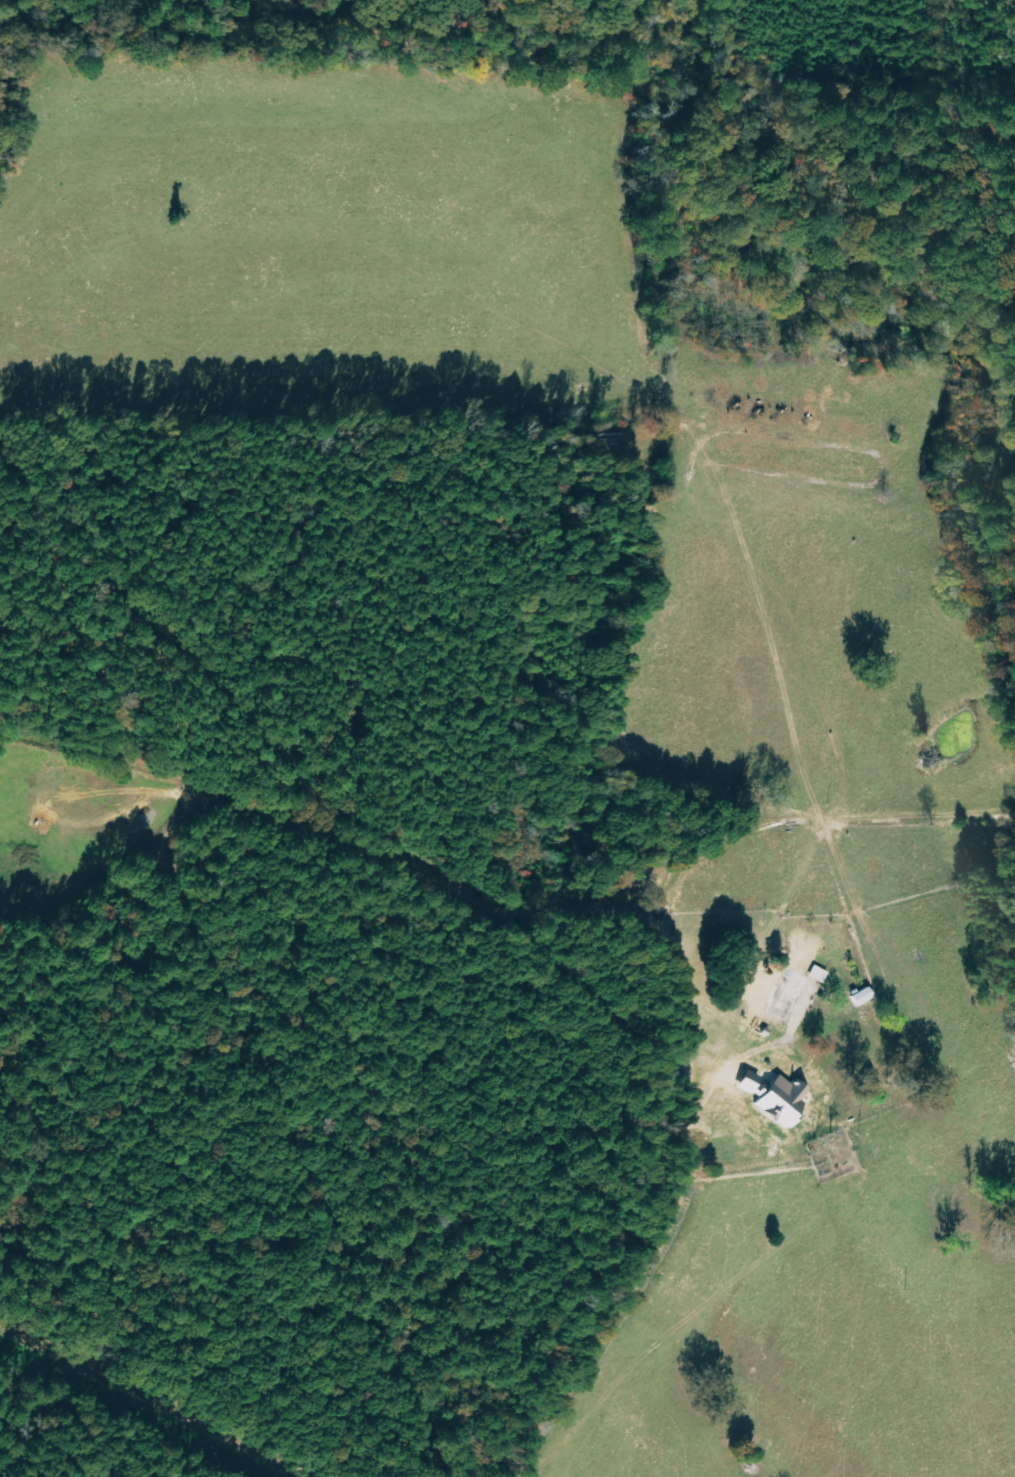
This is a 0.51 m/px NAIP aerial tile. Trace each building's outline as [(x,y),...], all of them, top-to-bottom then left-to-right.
[(831,973),(815,967),(812,975),(788,966),(770,1013),(792,1022),(802,994),(820,1001),(831,973)] [(741,1087),(762,1098),(757,1108),(795,1129),(808,1104),(804,1102),(812,1087),(799,1080),(797,1085),(780,1076),(774,1086),(749,1073),(741,1087)]
